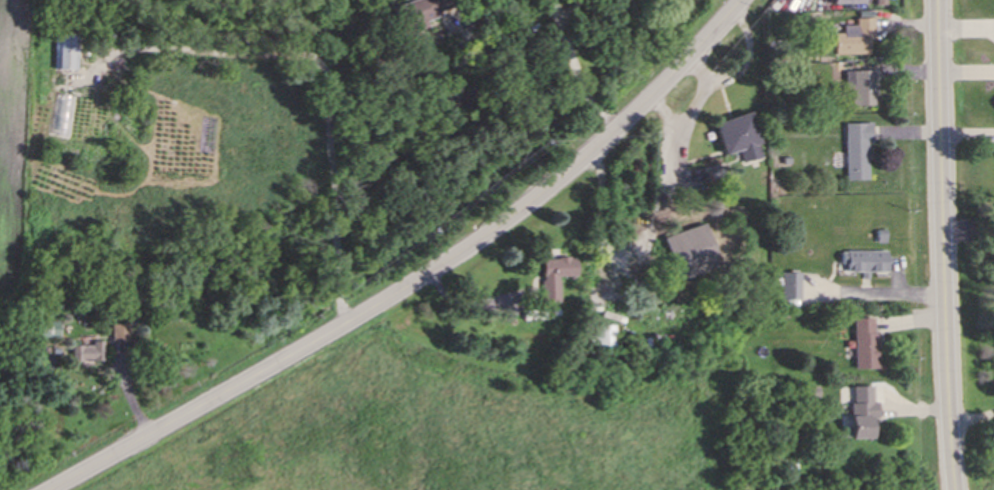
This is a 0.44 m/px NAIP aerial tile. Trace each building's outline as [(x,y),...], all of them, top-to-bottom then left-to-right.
[(400,27),(454,12),(451,0),(420,0),(395,7),(400,27)] [(874,0),(840,0),(839,1),(870,11),(874,0)] [(837,35),(838,56),(877,55),(876,18),(859,19),(859,35),(837,35)] [(79,36),(61,36),(61,72),(79,72),(79,36)] [(848,72),(848,108),(879,108),(879,72),(848,72)] [(755,115),(718,126),(729,161),(740,157),(742,165),(768,158),(755,115)] [(847,125),(848,182),(874,181),(873,125),(847,125)] [(725,270),(710,224),(667,239),(683,284),(725,270)] [(891,274),(891,252),(839,252),(839,274),(891,274)] [(562,305),(562,278),(580,278),(580,259),(546,259),(546,305),(562,305)] [(880,371),(880,321),(856,321),(856,371),(880,371)] [(61,339),(61,324),(43,324),(43,339),(61,339)] [(129,327),(114,327),(114,346),(129,346),(129,327)] [(615,327),(597,327),(598,355),(615,355),(615,327)] [(104,344),(79,344),(79,364),(104,364),(104,344)] [(853,405),(853,442),(881,442),(881,405),(853,405)]
